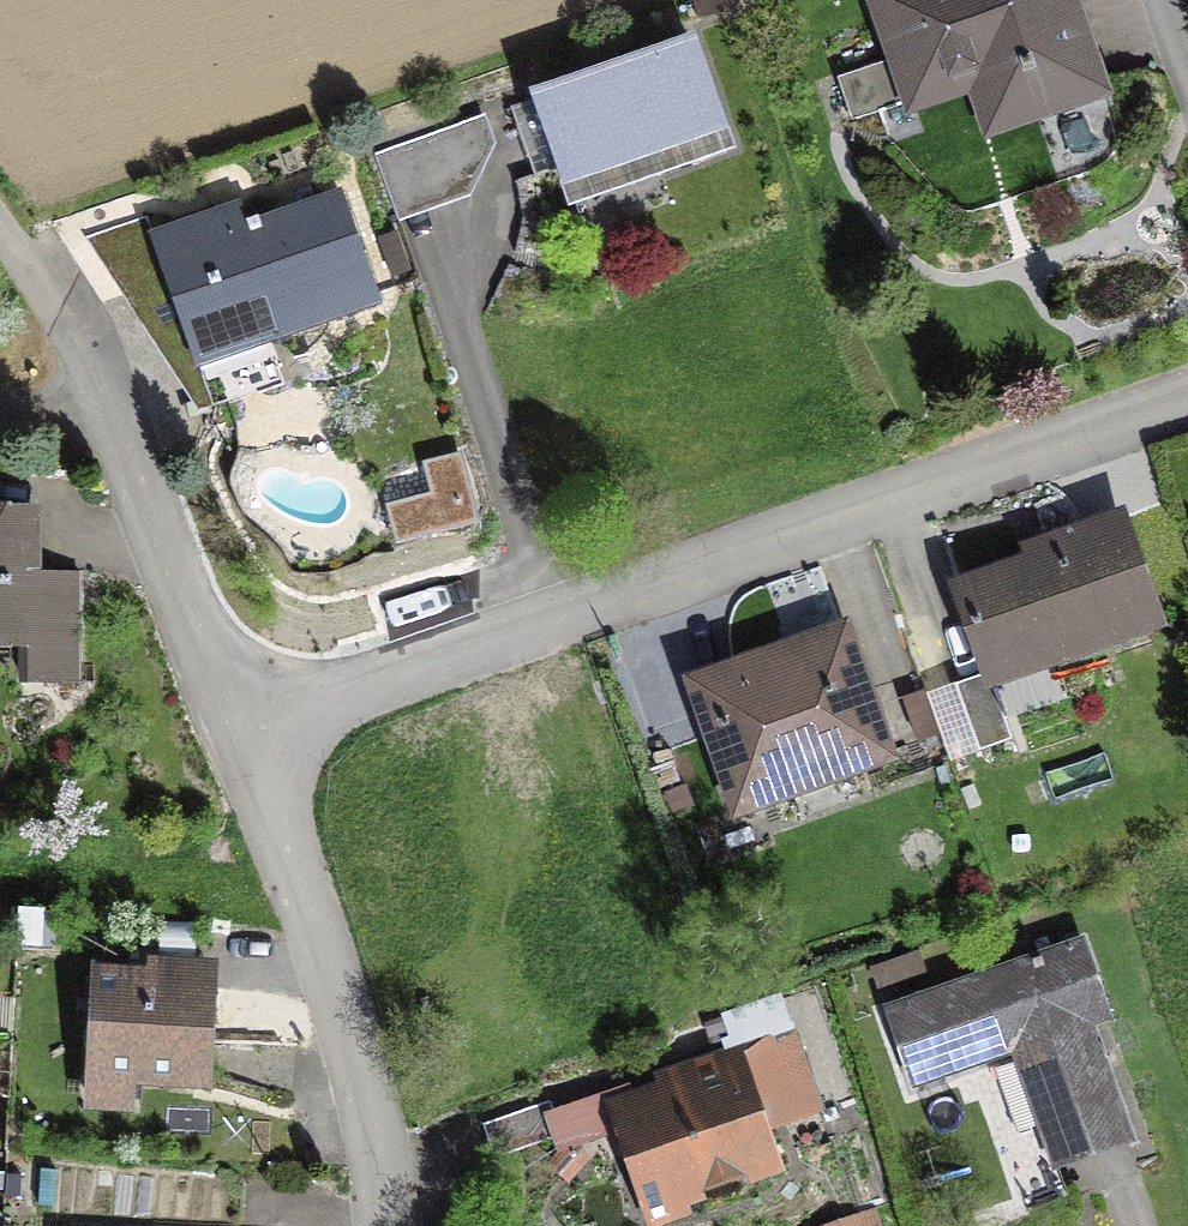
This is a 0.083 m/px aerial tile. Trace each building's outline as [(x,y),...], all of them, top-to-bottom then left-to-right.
[(736,0),(692,0),(700,21),(738,7),(736,0)] [(1114,98),(1080,0),(863,0),(884,62),(836,79),(851,121),(900,104),(905,120),(968,99),(983,143),(1114,98)] [(696,37),(527,97),(568,211),(737,151),(696,37)] [(374,153),(399,224),(471,201),(498,144),(485,117),(374,153)] [(1094,142),(1087,118),(1059,126),(1066,150),(1094,142)] [(240,200),(147,233),(210,411),(291,382),(277,342),(382,305),(341,189),(248,221),(240,200)] [(430,495),(385,507),(396,548),(482,526),(463,455),(422,465),(430,495)] [(41,506),(0,506),(0,653),(27,653),(27,688),(82,688),(81,573),(41,573),(41,506)] [(1023,558),(947,584),(979,676),(986,696),(997,692),(1005,717),(1057,699),(1048,675),(1170,632),(1127,510),(1019,547),(1023,558)] [(899,765),(848,619),(681,678),(732,823),(899,765)] [(979,676),(955,685),(978,752),(1013,740),(1005,717),(997,692),(986,696),(979,676)] [(937,735),(923,688),(885,699),(899,746),(937,735)] [(671,747),(653,753),(663,788),(682,782),(671,747)] [(695,806),(686,784),(664,793),(674,815),(695,806)] [(754,841),(749,826),(723,835),(728,850),(754,841)] [(1027,853),(1025,836),(1013,837),(1015,854),(1027,853)] [(54,951),(59,913),(19,908),(15,947),(54,951)] [(1011,1057),(1053,1174),(1135,1146),(1095,1031),(1113,1024),(1083,938),(933,990),(919,950),(869,967),(912,1092),(1011,1057)] [(141,1092),(211,1096),(219,962),(148,958),(147,971),(91,967),(83,1114),(140,1117),(141,1092)] [(712,1054),(652,1075),(655,1084),(633,1092),(631,1085),(557,1111),(553,1098),(481,1123),(493,1159),(551,1139),(557,1156),(609,1138),(640,1225),(668,1225),(692,1218),(689,1210),(708,1203),(706,1198),(747,1184),(748,1189),(786,1176),(771,1133),(824,1114),(781,993),(719,1015),(720,1018),(702,1025),(712,1054)] [(54,1208),(55,1170),(41,1169),(40,1207),(54,1208)] [(21,1198),(22,1177),(7,1176),(7,1198),(21,1198)] [(876,1207),(821,1225),(883,1225),(876,1207)]
